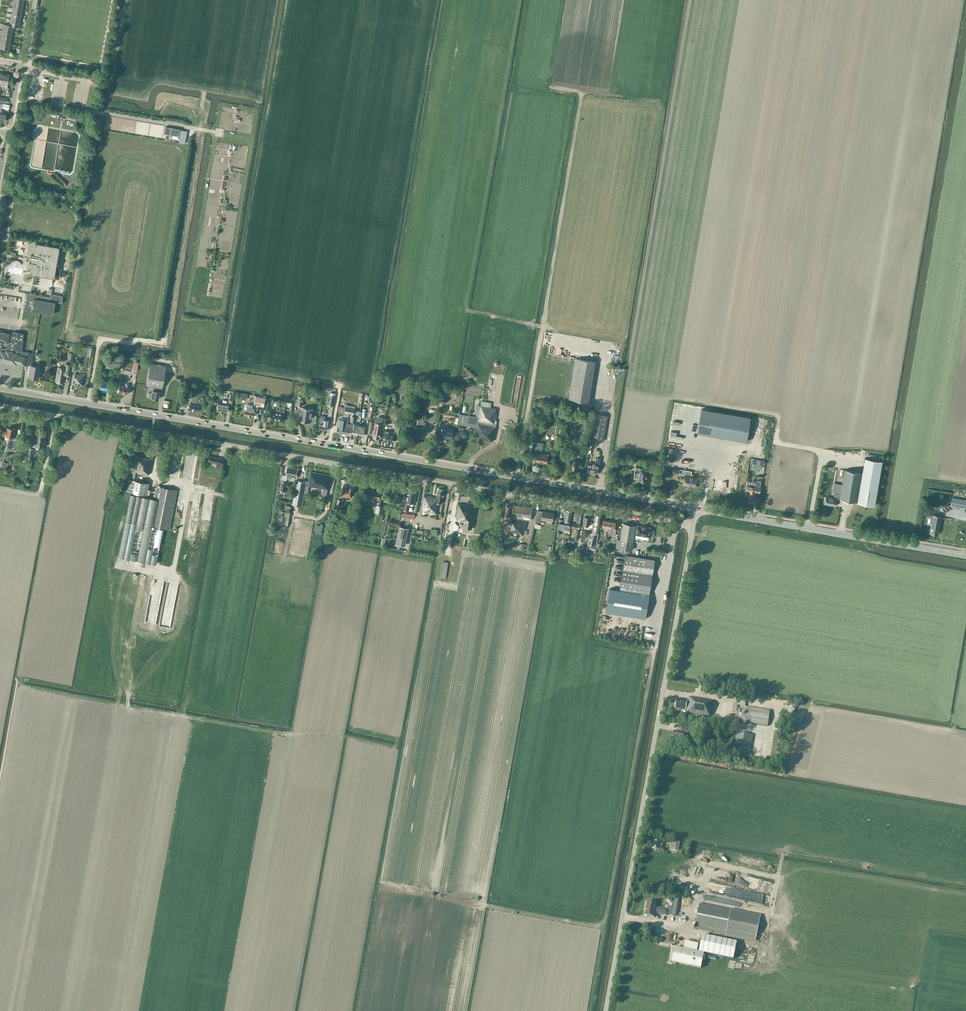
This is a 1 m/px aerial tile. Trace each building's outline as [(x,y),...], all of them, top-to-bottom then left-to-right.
[(1,84),(0,86),(7,87),(9,74),(3,73),(1,84)] [(64,112),(63,112),(59,111),(58,113),(43,110),(42,115),(46,116),(46,113),(50,114),(50,113),(58,115),(59,115),(59,118),(62,119),(63,116),(71,117),(71,118),(74,119),(74,121),(78,122),(79,117),(63,114),(64,112)] [(178,136),(180,129),(165,126),(164,134),(178,136)] [(30,273),(54,278),(59,247),(42,244),(42,242),(30,240),(29,246),(31,247),(29,253),(27,253),(27,258),(29,258),(26,270),(30,271),(30,273)] [(51,294),(50,297),(27,293),(24,310),(31,311),(32,311),(53,314),(55,302),(62,303),(63,296),(51,294)] [(16,365),(17,363),(24,364),(25,358),(30,359),(30,357),(32,357),(33,353),(21,351),(23,342),(22,342),(24,334),(15,332),(14,332),(13,334),(9,333),(7,346),(6,349),(0,348),(0,362),(16,365)] [(9,333),(0,332),(0,342),(4,343),(3,345),(7,346),(9,333)] [(32,359),(32,357),(30,357),(30,359),(25,358),(24,364),(30,365),(28,377),(39,378),(40,367),(32,366),(33,360),(32,359)] [(596,361),(587,360),(575,358),(568,399),(589,402),(596,361)] [(162,388),(165,366),(150,363),(146,385),(153,386),(153,390),(152,390),(151,393),(149,392),(148,393),(147,396),(148,397),(151,398),(158,399),(159,391),(160,387),(162,388)] [(58,367),(56,381),(63,382),(65,368),(58,367)] [(83,381),(84,379),(85,379),(85,374),(80,373),(80,374),(74,373),(73,383),(77,384),(82,385),(83,381)] [(99,389),(107,390),(108,383),(108,381),(104,381),(104,383),(100,382),(99,389)] [(129,384),(127,384),(126,384),(125,386),(119,385),(118,392),(127,394),(128,387),(129,384)] [(231,408),(232,401),(233,394),(230,393),(229,401),(228,404),(218,402),(217,409),(221,410),(227,411),(228,409),(229,409),(229,407),(231,408)] [(198,396),(194,395),(193,402),(190,402),(190,405),(190,406),(189,409),(198,411),(199,407),(199,404),(202,404),(203,397),(198,396)] [(265,397),(255,396),(254,405),(264,407),(265,397)] [(253,408),(253,406),(253,405),(247,404),(247,407),(246,407),(246,409),(245,413),(248,414),(252,415),(255,415),(255,412),(257,413),(258,409),(253,408)] [(468,415),(467,425),(477,427),(475,441),(481,442),(482,440),(492,442),(493,437),(494,438),(496,426),(497,421),(496,420),(497,413),(496,413),(496,410),(496,409),(496,408),(481,406),(478,405),(476,417),(468,415)] [(283,421),(284,412),(285,407),(277,406),(276,411),(273,410),(272,419),(283,421)] [(313,409),(307,408),(302,407),(300,420),(311,422),(315,423),(317,415),(312,415),(313,409)] [(349,413),(352,414),(354,414),(355,409),(346,407),(345,413),(346,413),(346,416),(349,417),(349,413)] [(701,409),(697,433),(746,442),(751,417),(701,409)] [(437,413),(433,413),(429,412),(427,421),(435,422),(437,413)] [(468,415),(459,414),(459,413),(455,412),(454,417),(455,417),(454,423),(457,424),(467,425),(468,415)] [(591,438),(604,441),(608,416),(595,414),(591,438)] [(329,421),(324,420),(325,416),(321,416),(319,428),(328,430),(329,421)] [(382,424),(384,417),(379,416),(376,418),(374,430),(373,437),(380,438),(382,424)] [(425,427),(426,423),(422,417),(419,416),(418,417),(417,425),(414,425),(414,422),(410,422),(408,433),(412,434),(411,435),(424,437),(425,432),(426,432),(426,431),(425,431),(425,427)] [(348,419),(346,419),(341,418),(341,419),(339,419),(338,425),(338,426),(337,432),(341,432),(343,423),(348,423),(348,419)] [(348,424),(348,423),(343,423),(341,432),(350,434),(351,428),(352,428),(352,425),(348,424)] [(365,427),(359,426),(358,426),(357,435),(364,436),(365,430),(368,430),(369,427),(366,426),(365,427)] [(394,436),(398,436),(400,427),(395,426),(394,431),(385,430),(385,433),(383,440),(393,442),(394,436)] [(15,429),(11,428),(6,427),(5,436),(10,437),(9,441),(7,441),(6,449),(10,449),(15,450),(15,448),(18,449),(19,442),(17,442),(17,438),(13,437),(15,429)] [(452,439),(454,429),(443,427),(441,437),(452,439)] [(33,446),(44,448),(47,434),(35,432),(33,446)] [(541,446),(542,444),(542,443),(535,442),(533,451),(537,452),(536,461),(547,463),(547,458),(549,459),(549,455),(545,454),(545,455),(541,454),(542,446),(541,446)] [(713,453),(712,460),(737,464),(738,458),(713,453)] [(578,460),(578,457),(580,457),(581,454),(578,454),(577,457),(575,456),(574,460),(573,459),(571,469),(576,470),(578,460)] [(152,459),(140,457),(135,456),(131,477),(138,478),(139,473),(148,475),(149,471),(150,471),(152,459)] [(220,462),(221,458),(209,456),(208,461),(215,463),(215,464),(216,464),(216,468),(222,469),(223,463),(220,462)] [(864,473),(879,476),(882,461),(866,458),(864,473)] [(588,462),(587,470),(590,471),(590,472),(597,473),(599,464),(588,462)] [(297,476),(296,476),(297,469),(288,467),(286,475),(287,475),(287,478),(292,478),(292,476),(297,477),(297,476)] [(640,467),(636,467),(633,478),(638,479),(645,480),(646,477),(647,477),(648,477),(648,476),(649,476),(649,475),(649,474),(649,473),(648,472),(647,472),(648,468),(640,467)] [(736,472),(711,467),(710,474),(735,478),(736,472)] [(684,475),(683,485),(697,487),(698,477),(693,476),(694,475),(691,475),(692,471),(686,470),(686,475),(684,475)] [(826,496),(825,504),(835,506),(836,499),(874,505),(879,476),(864,473),(845,470),(842,485),(836,484),(835,491),(834,498),(826,496)] [(306,482),(305,486),(308,487),(309,486),(318,488),(321,474),(310,472),(309,482),(306,482)] [(329,488),(331,475),(321,474),(318,488),(324,489),(324,487),(329,488)] [(149,483),(140,481),(129,479),(126,493),(132,495),(133,492),(147,495),(149,483)] [(305,486),(306,482),(297,481),(296,481),(292,506),(301,508),(305,486)] [(760,488),(761,483),(756,482),(755,487),(747,485),(746,490),(750,491),(748,501),(753,502),(755,492),(759,493),(760,488)] [(131,495),(126,521),(163,528),(169,530),(177,490),(157,486),(154,500),(131,495)] [(352,487),(351,487),(350,486),(350,487),(349,486),(349,487),(343,486),(341,496),(341,497),(341,500),(338,499),(336,505),(341,506),(342,501),(343,502),(344,497),(347,497),(351,497),(353,487),(352,487)] [(410,503),(414,504),(417,489),(408,488),(404,510),(409,511),(410,503)] [(422,511),(436,513),(438,503),(442,503),(444,490),(438,489),(437,498),(424,496),(422,506),(423,506),(422,511)] [(381,498),(379,498),(380,492),(369,490),(368,493),(367,493),(367,497),(366,499),(371,500),(372,497),(375,498),(374,506),(376,506),(375,512),(382,513),(384,506),(380,505),(381,498)] [(952,498),(950,506),(965,509),(965,500),(952,498)] [(463,527),(472,529),(475,507),(459,504),(456,520),(460,521),(464,522),(463,527)] [(530,520),(532,508),(513,505),(513,507),(512,516),(512,517),(526,519),(530,520)] [(512,516),(513,507),(506,506),(505,515),(509,516),(512,516)] [(572,510),(566,509),(564,520),(560,519),(558,529),(563,529),(563,527),(568,528),(568,530),(569,531),(570,524),(569,523),(569,521),(570,521),(572,510)] [(581,516),(582,511),(575,509),(574,515),(573,521),(580,522),(580,521),(581,516)] [(277,524),(285,525),(286,516),(290,517),(291,512),(280,510),(279,514),(277,524)] [(554,513),(542,511),(537,510),(535,521),(541,522),(542,520),(552,521),(554,513)] [(411,514),(403,512),(402,519),(409,521),(411,514)] [(942,516),(937,515),(928,514),(927,523),(931,524),(929,532),(938,534),(942,516)] [(602,516),(595,515),(592,532),(599,533),(602,516)] [(526,519),(512,517),(509,517),(506,532),(519,534),(526,535),(527,530),(525,530),(527,520),(526,520),(526,519)] [(156,564),(163,529),(125,521),(118,557),(156,564)] [(615,528),(616,522),(610,521),(608,531),(610,531),(610,534),(615,535),(616,529),(615,528)] [(616,547),(632,550),(636,525),(623,523),(620,539),(617,539),(616,547)] [(637,525),(636,535),(648,537),(649,532),(650,533),(652,532),(652,531),(653,530),(652,529),(651,528),(650,528),(650,527),(637,525)] [(395,543),(403,545),(407,528),(399,526),(395,543)] [(598,534),(594,534),(591,533),(590,538),(588,537),(586,551),(590,552),(590,554),(593,554),(594,553),(595,550),(596,550),(597,546),(595,546),(596,543),(597,543),(598,534)] [(649,595),(653,574),(655,560),(625,555),(623,570),(619,590),(649,595)] [(606,612),(645,618),(649,595),(619,590),(610,588),(606,612)] [(711,706),(712,701),(689,697),(688,705),(686,704),(687,700),(677,699),(675,708),(685,710),(685,709),(687,710),(686,714),(710,718),(713,706),(711,706)] [(770,711),(745,707),(746,702),(738,701),(737,705),(735,721),(768,726),(770,711)] [(681,729),(680,732),(673,731),(672,738),(682,740),(683,737),(688,738),(689,730),(681,729)] [(736,732),(732,757),(748,759),(753,735),(736,732)] [(680,842),(677,842),(674,841),(671,851),(678,852),(680,842)] [(662,844),(660,843),(654,842),(652,849),(658,850),(659,847),(662,847),(662,844)] [(710,873),(706,872),(700,887),(704,889),(710,873)] [(647,902),(645,916),(654,917),(655,913),(656,907),(656,903),(647,902)] [(751,940),(756,915),(700,903),(695,929),(712,933),(712,932),(751,940)] [(699,952),(674,947),(671,962),(701,968),(704,953),(733,959),(736,942),(702,935),(699,952)]
